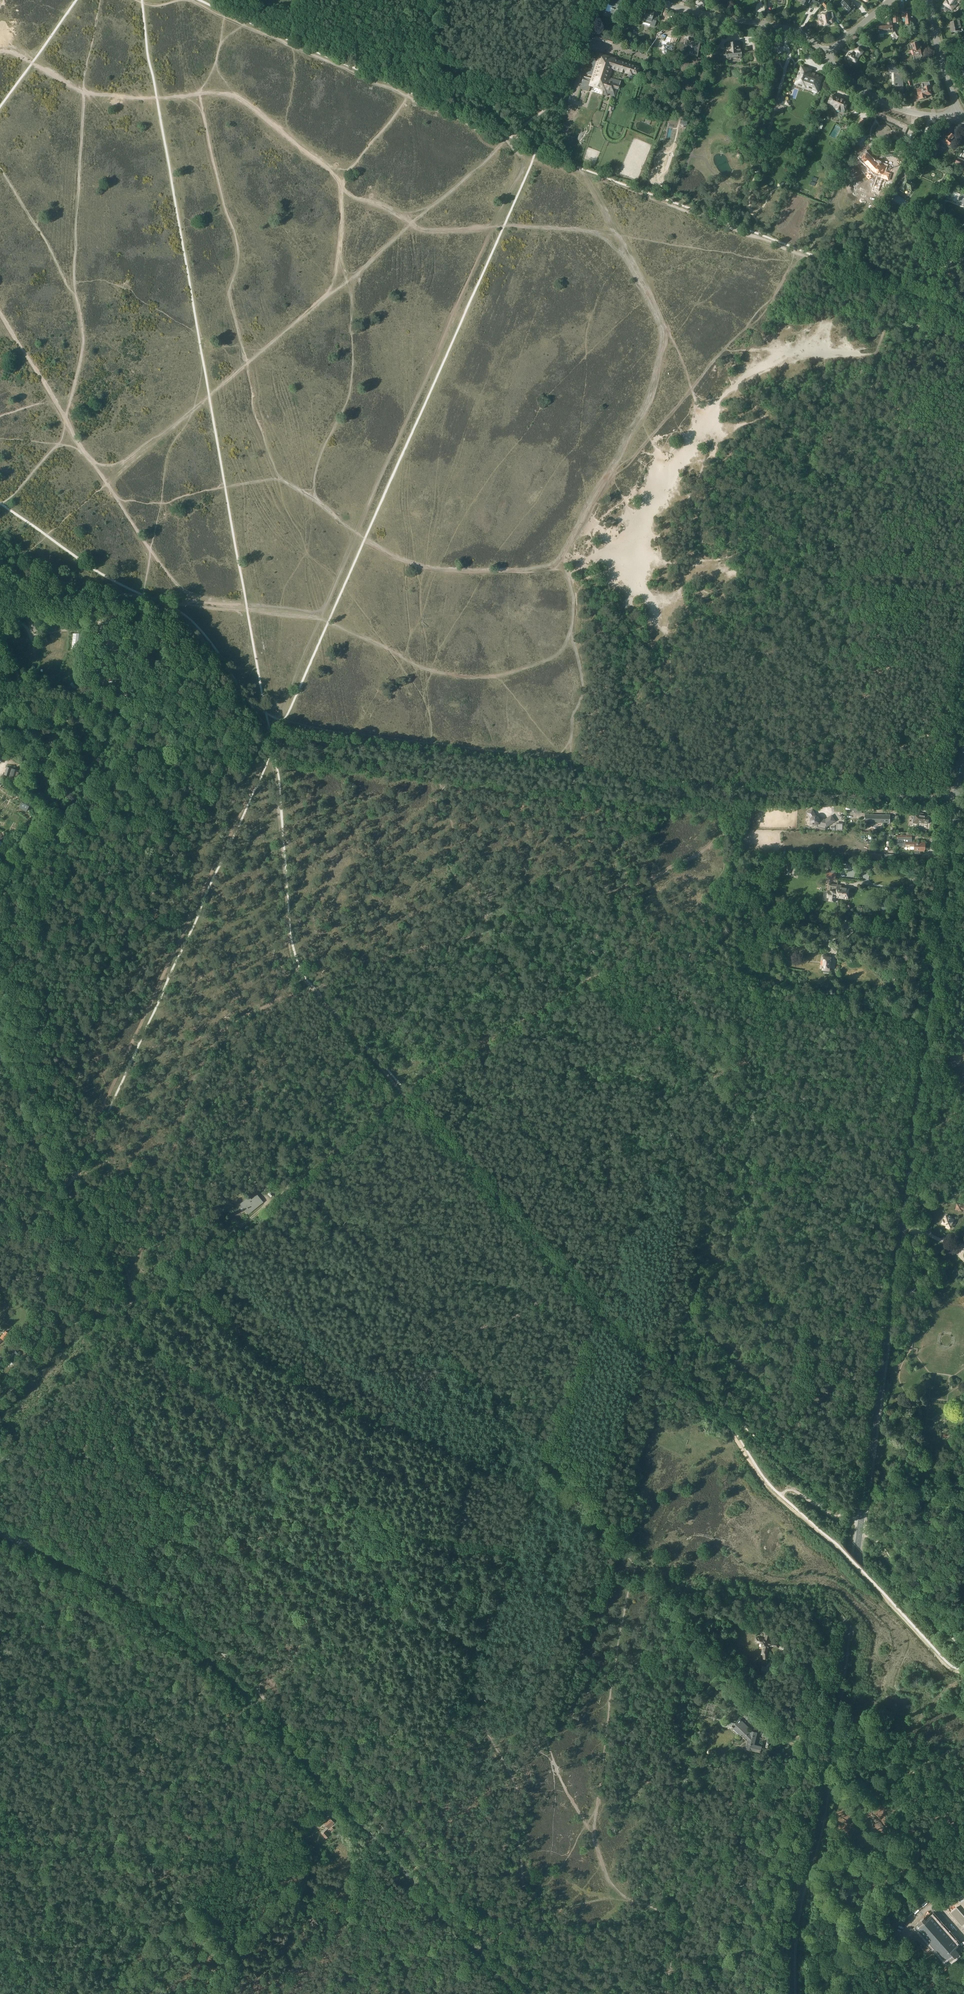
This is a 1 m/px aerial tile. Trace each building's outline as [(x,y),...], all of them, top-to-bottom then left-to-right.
[(610,13),(616,15),(618,11),(620,12),(624,2),(619,0),(618,0),(617,2),(611,0),(610,0),(608,5),(606,11),(610,13)] [(841,4),(848,12),(852,9),(853,11),(856,8),(855,7),(855,6),(853,3),(852,3),(849,0),(845,0),(841,4)] [(941,8),(947,12),(948,10),(951,12),(952,10),(954,7),(955,8),(960,0),(949,0),(948,1),(946,0),(944,4),(941,8)] [(645,15),(643,22),(650,24),(650,25),(654,27),(657,18),(653,16),(654,12),(650,11),(649,12),(646,10),(644,15),(645,15)] [(905,10),(901,10),(901,11),(902,10),(903,18),(905,18),(906,25),(914,24),(914,23),(915,23),(914,19),(914,20),(912,11),(905,12),(905,10)] [(823,20),(819,21),(820,26),(824,25),(824,26),(831,25),(831,24),(834,23),(833,18),(830,19),(828,13),(822,15),(823,20)] [(879,31),(879,32),(879,34),(880,35),(884,35),(884,33),(892,33),(893,34),(893,35),(893,36),(894,36),(895,37),(895,38),(896,39),(897,39),(899,37),(898,36),(897,36),(897,35),(896,35),(896,34),(895,33),(895,32),(895,31),(895,30),(893,30),(893,26),(892,26),(891,17),(887,17),(888,26),(879,27),(879,31)] [(960,20),(950,22),(951,27),(950,27),(951,32),(959,31),(959,28),(961,27),(960,20)] [(663,40),(661,47),(663,48),(662,53),(667,54),(669,50),(673,51),(674,45),(671,44),(672,43),(671,42),(672,39),(667,38),(666,41),(663,40)] [(694,43),(693,43),(692,42),(692,41),(686,40),(685,47),(683,47),(682,48),(682,51),(681,55),(689,56),(689,54),(690,54),(690,53),(693,54),(697,55),(697,54),(697,53),(698,51),(698,48),(699,43),(694,42),(694,43)] [(714,53),(710,54),(710,59),(714,59),(714,56),(724,55),(724,59),(728,59),(728,60),(731,60),(731,59),(738,58),(738,59),(740,59),(740,58),(744,58),(744,54),(754,53),(754,55),(758,55),(757,42),(753,42),(754,50),(741,51),(741,49),(740,42),(727,43),(728,52),(726,52),(726,53),(714,54),(714,53)] [(911,44),(908,45),(909,50),(912,49),(915,61),(921,59),(921,57),(922,57),(922,55),(919,42),(911,44)] [(847,56),(847,57),(847,58),(848,58),(847,59),(852,61),(851,62),(851,63),(853,64),(854,63),(854,62),(856,63),(859,57),(861,56),(862,56),(862,55),(863,55),(863,54),(864,54),(864,53),(864,52),(861,49),(859,47),(855,51),(857,53),(856,56),(853,54),(853,53),(852,53),(851,53),(850,53),(849,55),(847,56)] [(614,60),(614,59),(599,54),(598,60),(589,57),(587,66),(585,70),(583,77),(582,82),(580,89),(588,92),(588,90),(607,96),(608,93),(610,94),(610,96),(615,97),(620,81),(609,78),(611,69),(636,77),(639,68),(614,60)] [(888,65),(887,65),(888,66),(892,73),(894,73),(895,85),(894,85),(894,86),(895,86),(895,92),(904,92),(903,73),(899,73),(899,72),(899,71),(898,69),(898,68),(897,67),(896,66),(895,66),(895,65),(894,64),(893,64),(891,64),(890,64),(888,65)] [(796,81),(796,84),(806,87),(813,90),(818,91),(819,88),(823,77),(811,73),(812,70),(802,66),(796,81)] [(918,96),(915,96),(916,100),(922,99),(923,99),(924,99),(925,98),(926,98),(926,97),(926,96),(929,95),(930,95),(930,94),(931,93),(931,90),(932,90),(931,86),(930,86),(930,82),(922,83),(923,86),(923,88),(917,89),(918,96)] [(831,95),(828,103),(834,106),(834,107),(836,108),(836,110),(840,112),(841,110),(844,111),(844,110),(845,111),(849,103),(845,101),(844,100),(842,99),(840,99),(837,98),(831,95)] [(564,117),(568,119),(571,110),(573,111),(574,109),(572,108),(572,107),(573,105),(569,104),(564,117)] [(936,142),(934,149),(938,151),(939,146),(942,147),(942,146),(946,149),(949,145),(952,142),(952,141),(955,137),(951,133),(948,136),(947,136),(946,137),(943,135),(940,139),(941,139),(939,143),(936,142)] [(864,154),(860,157),(861,158),(864,162),(864,163),(864,164),(864,165),(865,166),(866,166),(867,166),(867,165),(868,165),(874,171),(872,175),(877,176),(876,179),(872,190),(877,191),(879,191),(882,181),(882,178),(884,179),(883,180),(888,181),(891,174),(883,171),(884,168),(881,167),(881,166),(882,166),(882,165),(879,164),(879,163),(876,162),(877,158),(875,157),(874,157),(873,158),(868,152),(866,154),(866,153),(865,155),(864,154)] [(955,163),(963,167),(963,160),(958,157),(955,163)] [(901,189),(900,190),(903,192),(904,191),(906,189),(909,191),(909,190),(911,192),(912,189),(914,186),(915,185),(912,183),(910,182),(911,180),(907,178),(905,181),(902,185),(900,188),(901,189)] [(30,627),(32,626),(35,632),(40,629),(38,624),(36,625),(31,610),(25,611),(30,627)] [(16,769),(11,768),(7,767),(4,775),(13,778),(16,769)] [(20,806),(27,810),(27,809),(31,802),(24,799),(20,805),(20,806)] [(846,806),(845,831),(847,831),(848,809),(854,809),(854,812),(862,812),(862,806),(846,806)] [(825,819),(818,817),(817,816),(816,816),(812,809),(807,812),(811,818),(811,819),(811,820),(811,821),(811,822),(812,822),(812,823),(813,823),(813,824),(813,823),(814,823),(815,824),(816,823),(817,823),(816,826),(825,828),(826,825),(826,826),(835,820),(831,815),(825,819)] [(924,813),(915,812),(913,823),(918,824),(919,822),(928,823),(929,823),(929,822),(930,822),(930,821),(930,820),(929,820),(929,819),(929,816),(924,815),(924,813)] [(890,815),(866,814),(865,822),(890,823),(890,815)] [(912,835),(898,835),(898,846),(910,846),(914,846),(914,850),(915,850),(915,853),(920,853),(920,851),(924,851),(924,849),(925,849),(925,844),(925,842),(912,842),(912,835)] [(831,884),(831,890),(831,891),(828,891),(824,890),(823,900),(829,901),(835,901),(836,898),(839,899),(839,898),(839,895),(836,895),(837,885),(831,884)] [(842,885),(837,885),(836,895),(839,895),(839,898),(840,898),(841,899),(843,899),(844,898),(848,899),(849,888),(841,887),(842,885)] [(824,956),(822,970),(824,970),(824,972),(828,973),(828,970),(829,970),(831,957),(831,955),(825,954),(825,956),(824,956)] [(249,1196),(241,1203),(249,1213),(263,1201),(257,1195),(252,1199),(249,1196)] [(943,1223),(942,1223),(950,1227),(954,1220),(945,1216),(944,1220),(942,1220),(942,1222),(943,1223)] [(13,1350),(10,1355),(17,1361),(20,1356),(13,1350)] [(761,1654),(763,1654),(763,1658),(767,1658),(767,1653),(768,1646),(769,1646),(769,1645),(778,1647),(779,1643),(769,1641),(769,1640),(768,1640),(769,1635),(766,1634),(765,1639),(759,1638),(756,1637),(756,1641),(758,1642),(762,1643),(761,1647),(763,1647),(761,1654)] [(722,1725),(732,1728),(733,1728),(741,1735),(742,1734),(749,1740),(747,1746),(746,1746),(746,1748),(753,1750),(761,1752),(762,1746),(754,1744),(757,1732),(750,1730),(750,1731),(744,1725),(744,1724),(740,1719),(735,1724),(723,1720),(722,1725)] [(329,1827),(334,1823),(334,1822),(329,1817),(324,1822),(326,1824),(324,1825),(326,1827),(327,1826),(329,1827)] [(951,1912),(962,1926),(963,1924),(963,1916),(957,1907),(951,1912)] [(924,1917),(914,1925),(942,1956),(937,1960),(943,1967),(962,1950),(931,1914),(926,1919),(924,1917)]
